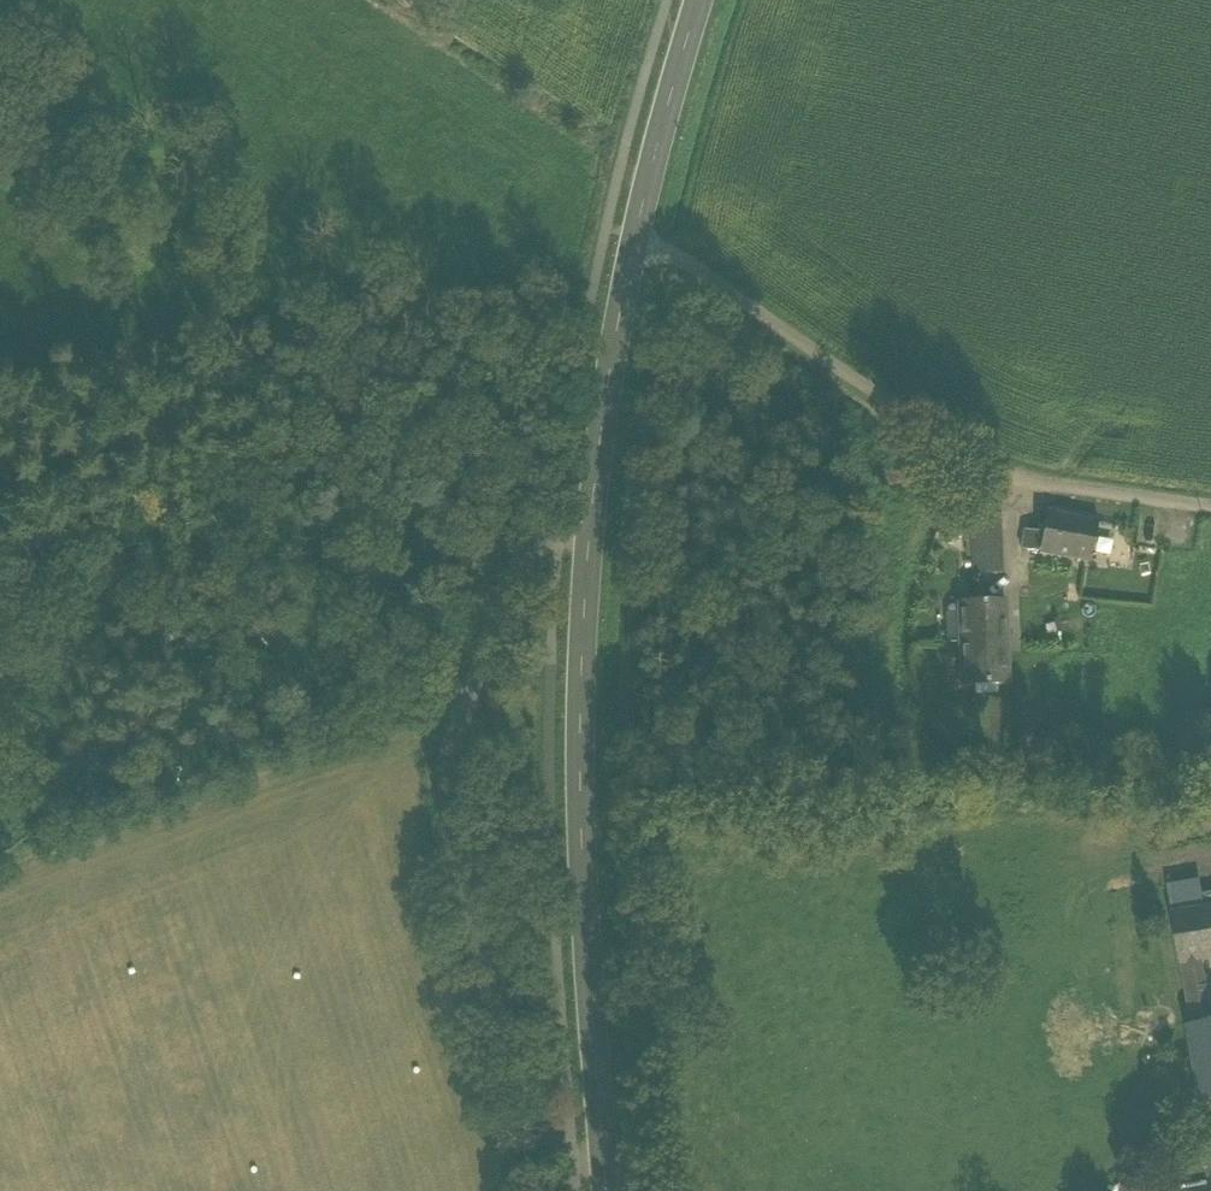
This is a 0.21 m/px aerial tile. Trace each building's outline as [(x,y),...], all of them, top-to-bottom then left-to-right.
[(999,500),(984,501),(985,530),(1000,530),(999,500)] [(969,531),(985,530),(984,501),(968,501),(969,531)] [(1037,553),(1090,563),(1098,521),(1048,512),(1044,534),(1023,531),(1020,549),(1037,552),(1037,553)] [(969,531),(970,576),(1001,575),(1000,530),(985,530),(969,531)] [(958,612),(959,641),(1003,639),(1001,601),(957,604),(958,612)] [(959,641),(958,612),(945,613),(947,642),(959,641)] [(1005,681),(1003,639),(959,641),(962,683),(1005,681)] [(1169,887),(1174,913),(1201,908),(1196,882),(1169,887)] [(1210,960),(1210,906),(1201,908),(1174,913),(1178,938),(1183,965),(1202,962),(1210,960)] [(1202,962),(1183,965),(1199,1051),(1193,1052),(1194,1060),(1208,1057),(1210,1071),(1210,1015),(1202,962)] [(1202,1102),(1206,1102),(1210,1101),(1210,1071),(1208,1057),(1194,1060),(1202,1102)]
